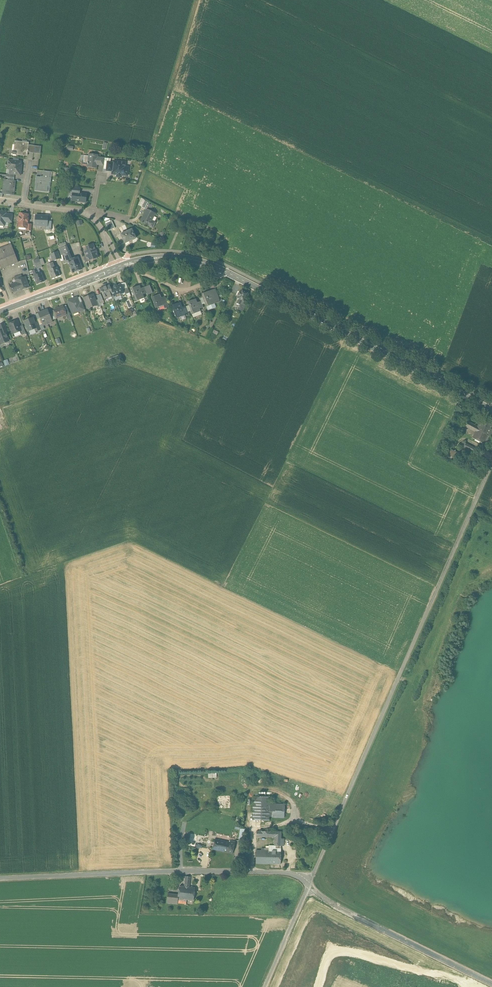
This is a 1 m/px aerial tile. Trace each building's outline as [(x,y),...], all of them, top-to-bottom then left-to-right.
[(19,144),(15,143),(14,143),(14,144),(15,144),(14,151),(13,151),(12,153),(13,154),(24,156),(24,153),(28,154),(28,152),(29,145),(29,142),(19,141),(19,144)] [(98,154),(88,153),(88,156),(84,155),(83,162),(87,163),(87,167),(97,169),(97,164),(98,157),(98,154)] [(22,162),(8,160),(7,166),(11,166),(10,174),(15,175),(21,175),(22,162)] [(120,162),(114,161),(112,171),(112,174),(117,175),(121,176),(121,175),(127,176),(128,171),(127,171),(127,167),(122,167),(120,167),(120,162)] [(43,178),(36,177),(35,184),(37,185),(37,186),(37,191),(47,193),(48,185),(49,186),(49,182),(51,182),(51,179),(49,179),(43,178)] [(7,180),(4,180),(3,193),(3,194),(14,195),(14,189),(13,189),(14,181),(7,180)] [(86,202),(87,194),(79,193),(80,188),(72,187),(71,190),(73,190),(72,200),(86,202)] [(155,214),(147,210),(141,221),(152,227),(155,223),(151,221),(155,214)] [(28,215),(19,214),(19,217),(18,217),(18,221),(18,227),(19,227),(19,225),(26,226),(25,228),(26,228),(27,224),(27,222),(28,222),(28,218),(28,215)] [(52,216),(36,215),(35,225),(46,226),(46,229),(52,230),(52,216)] [(112,221),(106,224),(109,231),(115,228),(112,221)] [(132,230),(125,234),(124,232),(120,234),(125,243),(136,238),(132,230)] [(0,249),(0,265),(1,268),(17,261),(11,245),(0,249)] [(93,245),(90,247),(88,246),(87,247),(87,248),(88,250),(85,251),(87,255),(88,257),(87,258),(88,261),(98,258),(93,245)] [(67,246),(59,249),(61,255),(64,254),(69,252),(67,246)] [(56,251),(50,254),(54,261),(59,259),(56,251)] [(69,252),(64,254),(66,260),(67,261),(68,261),(72,259),(69,252)] [(72,259),(68,261),(69,262),(73,273),(82,269),(78,257),(72,259)] [(37,269),(32,271),(34,276),(37,284),(44,281),(41,273),(39,269),(37,269)] [(53,270),(49,272),(51,279),(59,276),(57,269),(53,270)] [(23,278),(22,275),(14,278),(16,283),(19,290),(29,286),(26,277),(23,278)] [(110,285),(100,289),(104,298),(113,295),(111,288),(110,285)] [(120,285),(111,288),(113,295),(114,297),(124,294),(120,285)] [(140,286),(131,289),(136,301),(144,298),(143,295),(141,289),(140,286)] [(241,290),(241,292),(240,292),(237,296),(238,296),(237,298),(239,299),(237,303),(240,305),(241,302),(243,303),(244,302),(248,294),(241,290)] [(210,291),(202,294),(206,307),(215,303),(214,302),(212,296),(210,291)] [(93,294),(84,298),(88,307),(96,304),(97,304),(95,301),(93,294)] [(160,295),(152,298),(156,308),(163,305),(164,305),(163,302),(161,298),(160,295)] [(77,297),(68,301),(73,314),(82,310),(80,304),(77,297)] [(198,303),(196,299),(188,302),(193,314),(201,311),(200,309),(198,303)] [(243,303),(241,302),(240,305),(238,309),(243,312),(246,305),(243,303)] [(180,304),(173,307),(177,318),(185,316),(184,314),(182,308),(180,304)] [(64,306),(54,310),(57,318),(66,314),(67,314),(65,311),(64,306)] [(48,309),(43,311),(48,324),(52,322),(52,320),(50,315),(48,309)] [(43,311),(38,313),(40,318),(43,326),(48,324),(43,311)] [(31,318),(24,321),(26,325),(26,327),(27,327),(28,331),(36,328),(37,328),(35,323),(33,319),(32,320),(31,318)] [(17,321),(9,324),(10,327),(10,328),(11,330),(12,330),(13,334),(21,331),(19,327),(17,321)] [(0,332),(0,343),(1,344),(9,341),(6,333),(4,330),(0,332)] [(491,426),(491,425),(481,420),(477,426),(476,428),(488,434),(491,426)] [(476,428),(477,426),(468,422),(465,427),(474,432),(476,428)] [(484,442),(488,434),(476,428),(474,432),(472,436),(484,442)] [(476,448),(466,443),(463,449),(473,454),(476,448)] [(460,454),(450,449),(447,456),(457,461),(460,454)] [(270,797),(254,796),(253,820),(269,821),(270,804),(270,797)] [(285,804),(270,804),(269,812),(272,812),(272,817),(284,818),(285,804)] [(281,832),(257,831),(257,837),(274,837),(274,846),(281,846),(284,846),(284,838),(281,838),(281,832)] [(231,842),(216,839),(215,850),(235,853),(237,841),(232,840),(231,842)] [(269,845),(269,848),(265,848),(265,850),(256,850),(256,864),(281,864),(281,846),(274,846),(269,845)] [(184,887),(182,887),(181,900),(185,900),(193,901),(194,888),(188,888),(184,887)] [(177,896),(167,895),(166,903),(177,904),(177,903),(177,900),(177,896)]
